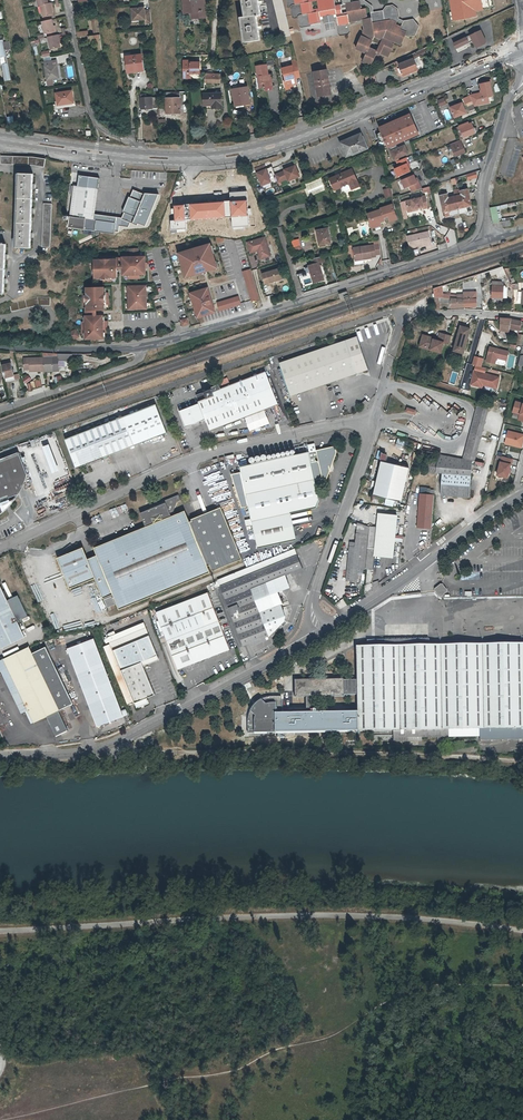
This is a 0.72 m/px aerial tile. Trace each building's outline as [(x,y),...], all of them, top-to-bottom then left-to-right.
[(195,18),(206,17),(204,0),(181,0),(182,14),(190,13),(194,13),(195,18)] [(247,20),(251,45),(266,42),(263,18),(267,18),(264,0),(248,0),(251,19),(247,20)] [(281,38),(290,36),(281,0),(272,0),(281,38)] [(338,15),(340,26),(350,24),(350,22),(364,20),(366,30),(364,31),(365,36),(364,38),(363,37),(357,50),(366,53),(366,52),(369,52),(365,63),(373,67),(378,55),(379,52),(372,49),(375,43),(382,46),(380,50),(383,52),(382,54),(390,57),(395,45),(394,45),(395,42),(403,45),(407,36),(410,37),(414,36),(418,27),(412,20),(402,21),(400,24),(399,27),(394,25),(394,23),(391,20),(373,23),(373,21),(373,18),(368,19),(367,8),(362,9),(360,5),(359,2),(351,3),(350,0),(295,0),(296,6),(302,5),(304,16),(310,15),(312,26),(323,24),(322,18),(338,15)] [(359,2),(360,5),(365,4),(371,8),(373,18),(373,21),(391,18),(391,20),(394,23),(396,21),(400,24),(402,21),(397,19),(400,15),(398,8),(393,4),(387,5),(383,10),(374,11),(373,6),(364,0),(359,0),(359,2)] [(450,20),(477,16),(476,9),(483,7),(481,0),(447,0),(450,20)] [(41,5),(44,21),(52,20),(51,16),(53,16),(53,12),(52,8),(53,8),(52,3),(50,3),(41,5)] [(141,19),(140,7),(132,8),(133,20),(140,19),(141,19)] [(144,7),(140,7),(141,19),(145,18),(146,23),(152,22),(150,11),(145,11),(144,7)] [(46,33),(47,36),(47,38),(55,36),(52,20),(44,21),(42,22),(44,34),(46,33)] [(480,30),(468,36),(474,49),(486,44),(480,30)] [(89,36),(90,42),(97,41),(98,51),(103,50),(101,34),(96,35),(89,36)] [(60,48),(59,44),(58,40),(60,40),(59,35),(55,36),(47,38),(50,50),(60,48)] [(465,38),(452,44),(455,50),(468,43),(465,38)] [(1,57),(6,56),(7,63),(3,64),(6,80),(12,78),(6,50),(12,49),(10,41),(4,42),(4,40),(0,41),(0,51),(1,57)] [(143,56),(127,58),(129,74),(146,72),(143,56)] [(397,66),(401,78),(417,71),(412,59),(397,66)] [(53,61),(45,62),(48,80),(59,78),(57,65),(54,65),(53,61)] [(191,61),(184,61),(184,79),(192,79),(192,75),(203,75),(202,62),(191,63),(191,61)] [(283,84),(285,91),(292,89),(291,88),(295,87),(294,81),(294,80),(299,78),(295,62),(291,63),(292,68),(281,71),(284,83),(283,84)] [(257,67),(260,88),(273,87),(272,75),(270,75),(268,65),(257,67)] [(326,68),(313,70),(317,95),(330,93),(326,68)] [(373,73),(364,77),(367,86),(376,82),(373,73)] [(222,75),(207,74),(207,82),(207,84),(222,84),(222,75)] [(480,93),(469,95),(474,108),(489,104),(488,99),(493,97),(490,82),(478,85),(480,93)] [(249,87),(233,90),(236,108),(252,106),(249,87)] [(73,92),(57,95),(59,106),(75,104),(73,92)] [(217,106),(217,108),(224,108),(223,93),(206,94),(206,106),(214,106),(217,106)] [(146,95),(141,95),(142,109),(158,108),(157,97),(147,98),(146,95)] [(182,115),(182,99),(168,100),(168,115),(182,115)] [(461,104),(449,109),(453,118),(465,114),(461,104)] [(408,114),(376,129),(386,150),(418,136),(408,114)] [(476,134),(474,128),(473,129),(471,124),(468,125),(467,123),(458,127),(463,139),(476,134)] [(344,159),(367,150),(360,134),(338,143),(344,159)] [(451,144),(456,157),(465,153),(460,140),(451,144)] [(404,145),(389,152),(393,161),(408,155),(404,145)] [(397,167),(392,170),(396,179),(410,173),(408,169),(410,168),(406,158),(395,163),(397,167)] [(297,163),(275,172),(279,183),(289,179),(290,182),(303,177),(297,163)] [(266,164),(256,168),(263,186),(274,182),(266,164)] [(331,178),(336,190),(350,184),(353,190),(362,186),(354,169),(331,178)] [(12,235),(11,246),(25,247),(29,172),(16,171),(15,181),(13,181),(13,185),(15,185),(13,206),(12,206),(12,210),(13,210),(12,231),(11,231),(10,235),(12,235)] [(94,213),(98,177),(71,172),(69,186),(73,186),(68,216),(68,220),(67,226),(113,232),(113,229),(117,229),(118,224),(128,226),(130,221),(120,217),(94,213)] [(475,172),(466,175),(467,180),(477,177),(475,172)] [(413,174),(399,179),(403,189),(409,186),(410,191),(421,187),(417,176),(414,177),(413,174)] [(385,200),(392,197),(390,188),(383,189),(385,200)] [(445,193),(439,195),(444,215),(471,208),(466,188),(460,190),(461,194),(446,198),(445,193)] [(142,193),(132,189),(129,196),(127,196),(121,210),(123,211),(120,217),(130,221),(142,193)] [(143,191),(142,193),(130,221),(135,223),(137,221),(143,223),(156,192),(143,191)] [(427,208),(424,196),(421,197),(422,198),(406,201),(409,210),(419,208),(424,207),(424,208),(427,208)] [(182,204),(171,205),(172,221),(229,217),(228,201),(187,204),(187,207),(182,207),(182,204)] [(52,204),(43,203),(41,246),(49,247),(52,204)] [(391,204),(365,213),(370,228),(396,219),(391,204)] [(244,209),(251,224),(261,219),(255,205),(244,209)] [(493,223),(499,222),(496,206),(490,207),(493,223)] [(331,227),(318,230),(320,246),(333,243),(331,227)] [(431,245),(428,231),(406,235),(409,248),(419,246),(419,247),(431,245)] [(266,236),(247,242),(251,254),(258,252),(261,260),(272,256),(266,236)] [(299,239),(292,241),(294,247),(301,245),(299,239)] [(214,242),(180,252),(187,277),(221,268),(214,242)] [(382,255),(380,244),(354,248),(356,261),(373,258),(373,257),(377,257),(377,255),(382,255)] [(148,255),(124,255),(125,275),(148,274),(148,255)] [(311,259),(313,265),(309,266),(315,283),(325,279),(319,263),(325,261),(323,256),(311,259)] [(119,258),(96,259),(96,278),(120,278),(119,258)] [(280,267),(263,273),(266,283),(284,277),(280,267)] [(260,298),(251,268),(243,271),(252,301),(260,298)] [(491,298),(503,298),(504,288),(504,285),(491,284),(491,298)] [(130,310),(148,310),(148,287),(147,287),(147,285),(140,285),(140,287),(138,287),(138,285),(130,285),(131,288),(130,288),(130,310)] [(442,286),(433,288),(435,310),(440,310),(439,298),(450,299),(450,308),(476,307),(476,298),(476,291),(462,292),(463,294),(457,294),(456,295),(451,294),(451,291),(449,290),(448,294),(443,294),(442,286)] [(107,287),(88,287),(88,310),(108,310),(107,287)] [(210,287),(191,293),(199,318),(217,313),(210,287)] [(341,299),(349,297),(347,290),(339,293),(341,299)] [(240,295),(217,302),(219,312),(242,305),(240,295)] [(37,297),(11,303),(13,312),(40,305),(50,305),(50,297),(37,297)] [(106,315),(86,316),(87,339),(106,338),(106,315)] [(511,318),(500,317),(499,330),(508,332),(509,330),(520,331),(521,320),(511,318)] [(460,325),(452,351),(463,354),(470,328),(460,325)] [(80,336),(76,329),(69,333),(72,340),(80,336)] [(439,332),(437,340),(432,338),(431,336),(421,333),(417,347),(440,354),(443,343),(449,344),(451,336),(439,332)] [(370,370),(359,336),(320,350),(281,363),(293,396),(370,370)] [(509,352),(489,346),(486,361),(495,364),(497,358),(507,360),(509,352)] [(58,358),(40,359),(42,372),(60,371),(59,360),(72,359),(72,353),(57,354),(58,358)] [(42,372),(40,359),(25,360),(25,371),(31,371),(40,370),(40,372),(42,372)] [(6,381),(14,379),(13,375),(10,363),(2,365),(6,381)] [(485,373),(474,370),(471,384),(482,387),(483,383),(484,384),(484,385),(496,388),(499,377),(485,373)] [(268,371),(252,376),(264,410),(280,404),(268,371)] [(22,378),(25,383),(31,379),(27,374),(22,378)] [(53,377),(55,383),(62,381),(60,375),(53,377)] [(219,384),(211,388),(212,389),(196,396),(199,404),(179,412),(185,428),(206,420),(210,431),(264,410),(252,376),(221,388),(219,384)] [(514,400),(511,413),(519,415),(517,420),(522,421),(522,403),(514,400)] [(78,468),(117,453),(130,448),(169,433),(158,405),(67,439),(78,468)] [(507,430),(504,444),(521,448),(522,442),(522,434),(507,430)] [(307,454),(243,467),(244,472),(232,475),(243,508),(250,506),(261,549),(299,540),(294,514),(319,508),(322,500),(318,480),(321,479),(322,484),(327,483),(337,455),(337,452),(336,447),(315,452),(315,453),(307,455),(307,454)] [(375,458),(385,459),(386,452),(377,450),(375,458)] [(0,460),(0,514),(12,505),(15,500),(16,497),(18,495),(20,492),(21,490),(22,488),(23,486),(27,476),(18,454),(0,460)] [(470,477),(473,462),(463,460),(440,456),(437,455),(436,462),(435,473),(441,474),(470,477)] [(513,459),(500,456),(495,476),(507,479),(508,473),(510,473),(513,459)] [(407,468),(380,461),(372,495),(399,502),(407,468)] [(469,498),(470,477),(441,474),(440,496),(469,498)] [(31,483),(35,496),(46,493),(48,500),(59,497),(53,476),(31,483)] [(432,529),(434,494),(422,494),(419,493),(416,527),(432,529)] [(99,556),(89,560),(85,548),(59,559),(71,588),(98,578),(106,597),(116,594),(122,609),(147,599),(149,603),(155,600),(153,596),(213,571),(211,565),(192,520),(188,509),(187,509),(179,513),(177,509),(179,500),(183,499),(181,494),(167,499),(168,502),(142,513),(148,527),(96,549),(99,556)] [(187,509),(183,499),(179,500),(177,509),(179,513),(187,509)] [(195,519),(192,520),(211,565),(214,564),(216,569),(245,557),(224,505),(194,518),(195,519)] [(377,528),(370,527),(369,535),(366,566),(366,568),(373,569),(375,555),(393,556),(398,516),(379,514),(377,528)] [(369,535),(355,533),(354,543),(350,542),(345,581),(357,582),(358,566),(366,566),(369,535)] [(216,581),(222,597),(233,624),(285,604),(282,593),(293,589),(287,575),(304,569),(296,549),(216,581)] [(1,649),(26,637),(18,621),(9,601),(0,584),(0,647),(1,649)] [(447,591),(441,584),(434,590),(440,597),(447,591)] [(211,591),(157,609),(160,617),(158,618),(161,629),(164,628),(178,668),(231,649),(211,591)] [(19,596),(9,601),(18,621),(29,616),(19,596)] [(113,596),(104,599),(108,609),(117,605),(113,596)] [(338,609),(347,605),(343,598),(335,603),(338,609)] [(289,618),(285,604),(233,624),(243,650),(269,639),(285,625),(289,618)] [(145,666),(159,660),(145,624),(105,640),(108,646),(104,647),(128,707),(157,696),(145,666)] [(95,637),(67,648),(95,727),(125,716),(95,637)] [(522,639),(522,643),(427,645),(427,638),(383,639),(383,647),(354,648),(355,681),(355,695),(355,713),(356,730),(391,729),(391,741),(420,741),(420,737),(436,737),(443,737),(469,736),(468,729),(477,729),(477,736),(477,738),(522,737),(522,730),(522,639)] [(46,649),(33,656),(61,714),(75,707),(46,649)] [(48,720),(59,715),(61,714),(33,656),(30,650),(0,663),(0,666),(23,715),(29,712),(36,726),(48,720)] [(342,696),(355,695),(355,681),(342,681),(342,680),(320,680),(292,681),(293,698),(303,698),(309,698),(342,697),(342,696)] [(308,714),(303,714),(280,714),(279,697),(277,697),(274,697),(270,697),(268,698),(266,698),(264,699),(262,700),(261,701),(259,702),(257,703),(256,704),(255,705),(254,707),(253,707),(252,708),(251,710),(250,712),(249,714),(247,716),(247,717),(246,719),(246,721),(246,732),(356,730),(355,713),(308,714)] [(59,715),(48,720),(57,737),(68,732),(59,715)]
